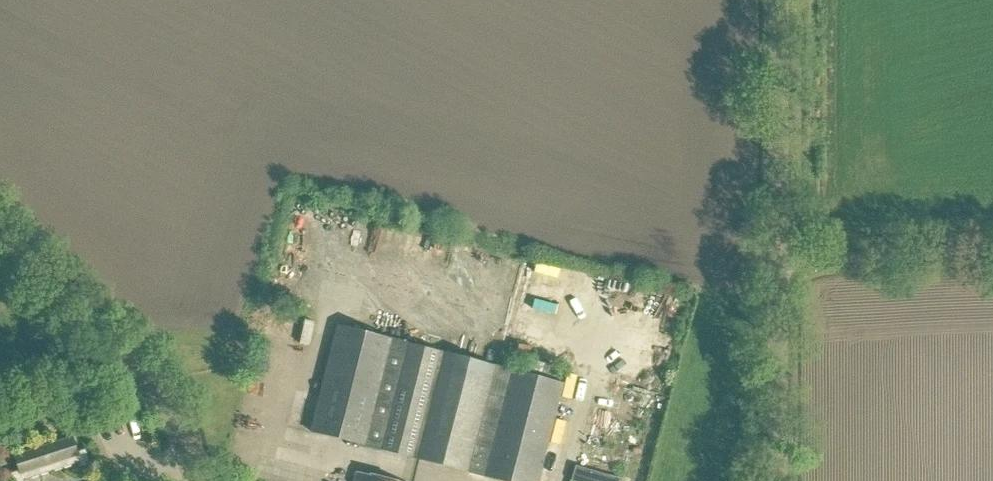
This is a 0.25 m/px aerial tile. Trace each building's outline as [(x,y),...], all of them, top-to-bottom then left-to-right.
[(308,433),(468,474),(496,366),(336,325),(308,433)] [(468,474),(497,480),(537,480),(562,383),(496,366),(468,474)] [(18,469),(9,472),(12,480),(23,480),(78,463),(80,467),(90,464),(85,448),(76,451),(72,437),(14,456),(18,469)] [(571,480),(585,480),(589,470),(575,466),(571,480)] [(354,472),(352,480),(388,480),(354,472)]
